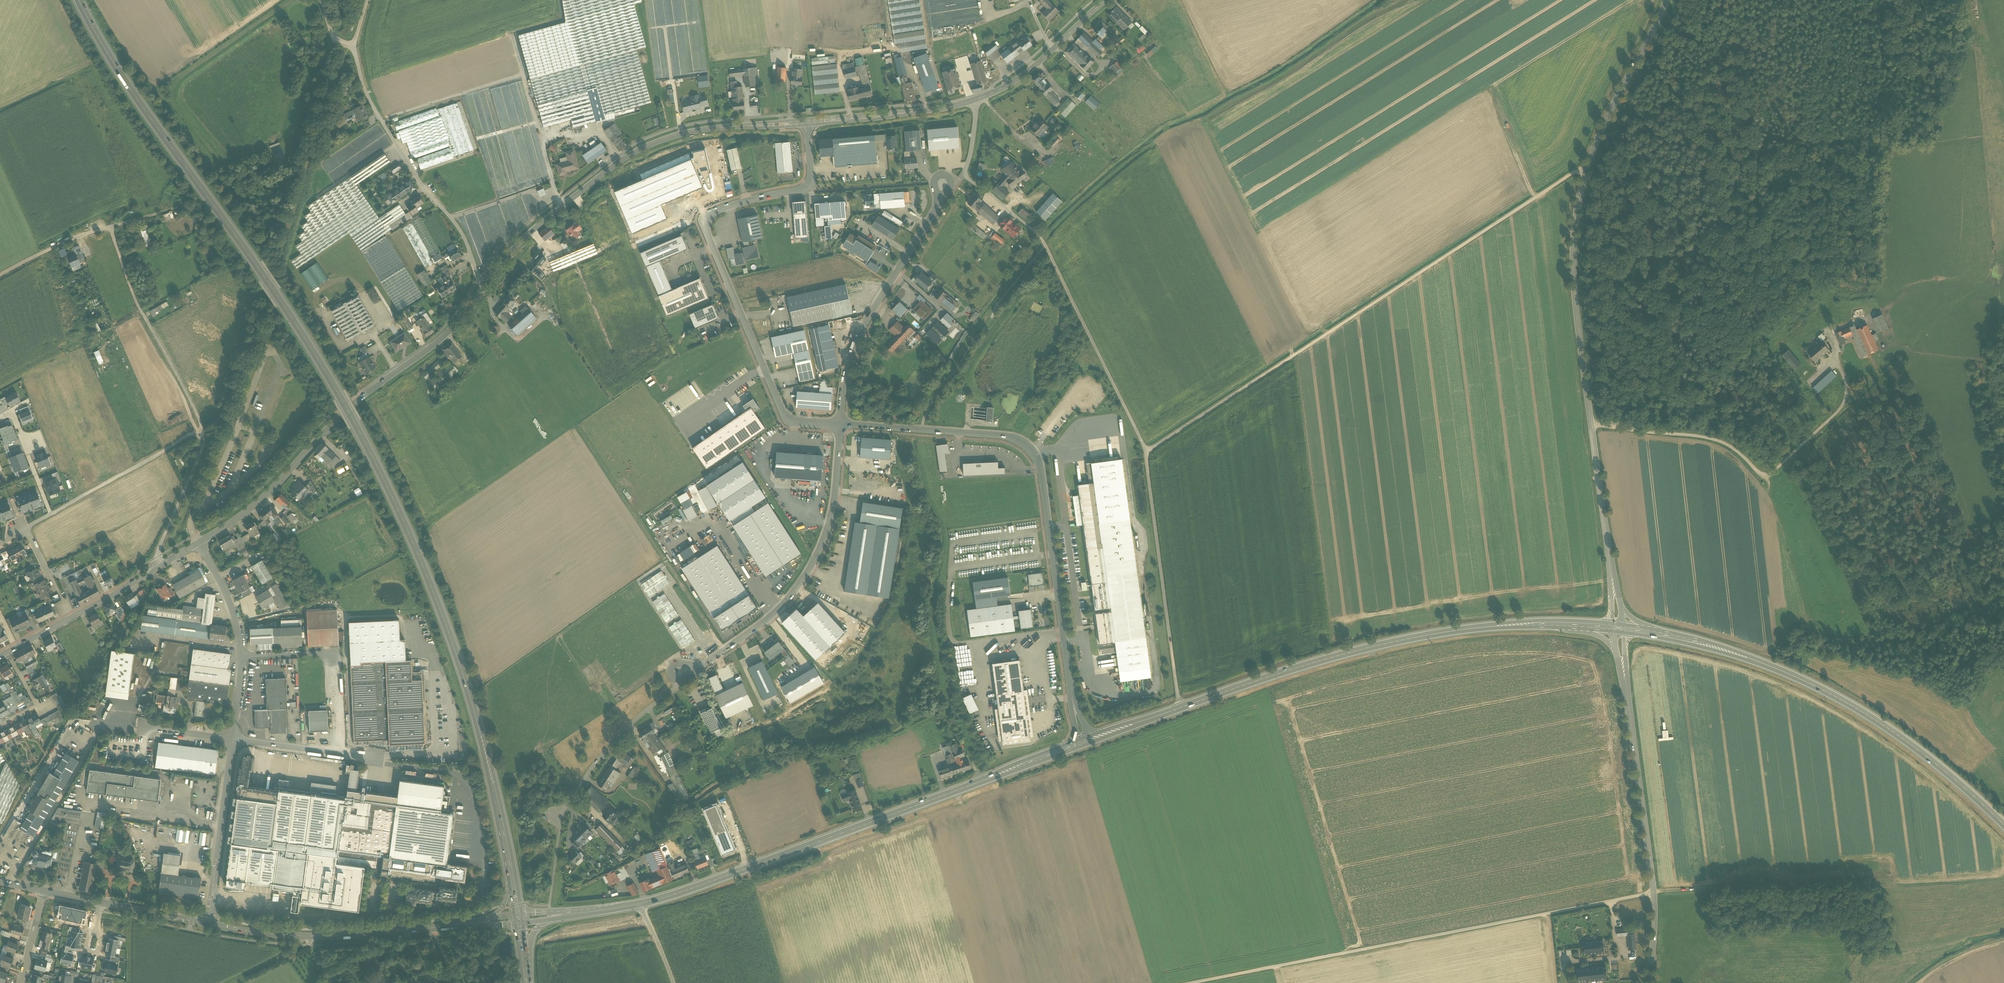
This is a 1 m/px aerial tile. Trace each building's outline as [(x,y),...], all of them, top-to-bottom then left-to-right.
[(565,22),(518,35),(537,104),(587,90),(596,87),(643,75),(636,50),(645,47),(633,4),(641,2),(641,0),(562,0),(565,22)] [(888,4),(893,35),(894,35),(894,33),(924,29),(919,0),(914,0),(888,4)] [(1047,0),(1046,0),(1042,4),(1047,9),(1042,13),(1048,20),(1054,15),(1055,16),(1059,12),(1051,4),(1047,0)] [(1116,7),(1108,15),(1124,30),(1132,22),(1116,7)] [(1099,25),(1094,31),(1100,37),(1106,31),(1104,29),(1107,26),(1103,22),(1100,25),(1099,25)] [(1143,27),(1139,30),(1145,37),(1148,34),(1143,27)] [(894,35),(893,35),(894,44),(903,52),(927,49),(924,30),(894,35)] [(1093,41),(1084,33),(1078,38),(1088,47),(1092,43),(1093,42),(1093,41)] [(1019,44),(1018,44),(1023,50),(1024,51),(1031,45),(1026,38),(1019,44)] [(993,42),(983,50),(987,56),(998,48),(993,42)] [(1018,42),(1008,49),(1014,57),(1023,50),(1018,44),(1019,44),(1018,42)] [(1073,43),(1065,52),(1068,55),(1076,46),(1073,43)] [(1143,44),(1137,49),(1140,52),(1146,48),(1143,44)] [(1089,58),(1076,46),(1068,55),(1081,66),(1089,58)] [(1097,47),(1095,46),(1091,50),(1098,57),(1102,53),(1100,50),(1097,47)] [(1149,57),(1158,49),(1155,46),(1146,54),(1149,57)] [(1008,49),(1000,55),(1006,63),(1014,57),(1008,49)] [(884,54),(886,64),(892,62),(890,53),(884,54)] [(939,88),(926,54),(914,58),(926,92),(939,88)] [(834,56),(811,59),(812,66),(835,63),(834,56)] [(1081,66),(1080,66),(1086,71),(1094,62),(1089,58),(1081,66)] [(842,64),(843,70),(855,67),(853,61),(842,64)] [(980,61),(971,64),(977,85),(987,82),(980,61)] [(1117,61),(1109,68),(1113,74),(1122,67),(1117,61)] [(903,62),(896,64),(899,77),(906,75),(903,62)] [(837,64),(812,67),(815,96),(840,92),(837,64)] [(971,64),(965,66),(971,87),(977,85),(971,64)] [(865,65),(855,67),(856,70),(859,70),(860,76),(863,75),(867,74),(865,65)] [(787,68),(778,67),(776,83),(785,84),(787,68)] [(843,70),(846,80),(857,77),(856,70),(855,67),(843,70)] [(753,68),(743,69),(744,75),(746,88),(755,86),(753,68)] [(802,70),(793,69),(792,78),(801,79),(802,70)] [(947,71),(942,73),(946,87),(956,84),(955,82),(958,81),(955,69),(947,71)] [(1039,73),(1031,79),(1035,84),(1040,80),(1043,78),(1040,74),(1039,73)] [(643,75),(596,87),(604,115),(613,113),(650,103),(643,75)] [(708,75),(697,77),(699,88),(709,87),(708,75)] [(906,75),(899,77),(901,84),(908,83),(906,75)] [(1041,81),(1040,80),(1036,84),(1041,90),(1048,84),(1044,79),(1041,81)] [(956,84),(946,87),(948,91),(950,96),(963,92),(961,86),(960,86),(958,81),(955,82),(956,84)] [(742,87),(737,88),(736,82),(730,83),(732,98),(743,97),(742,87)] [(908,83),(901,84),(906,102),(916,99),(912,82),(908,83)] [(971,87),(970,87),(972,93),(989,88),(987,82),(977,85),(971,87)] [(1041,90),(1045,96),(1052,91),(1053,90),(1048,84),(1041,90)] [(604,115),(596,87),(587,90),(591,108),(593,114),(595,121),(596,123),(605,120),(604,115)] [(859,87),(847,90),(850,101),(862,98),(860,90),(859,87)] [(863,89),(860,90),(862,98),(873,96),(870,87),(866,88),(863,89)] [(587,90),(537,104),(542,121),(591,108),(587,90)] [(1079,90),(1075,95),(1081,100),(1085,95),(1079,90)] [(1052,91),(1046,96),(1054,106),(1060,100),(1052,91)] [(692,100),(682,103),(685,112),(701,108),(701,106),(708,104),(706,97),(699,99),(698,96),(691,97),(692,100)] [(1090,96),(1085,103),(1094,111),(1099,104),(1090,96)] [(1077,106),(1068,98),(1057,110),(1066,118),(1077,106)] [(744,102),(733,103),(734,110),(745,109),(744,102)] [(457,103),(448,106),(464,153),(473,150),(457,103)] [(365,112),(362,106),(353,110),(354,112),(356,117),(359,123),(367,118),(364,112),(365,112)] [(463,153),(447,106),(438,109),(454,156),(463,153)] [(436,108),(393,123),(397,132),(398,131),(408,128),(439,117),(436,108)] [(591,108),(542,121),(543,127),(593,114),(591,108)] [(354,112),(345,117),(347,121),(356,117),(354,112)] [(521,125),(532,120),(530,115),(521,118),(520,116),(517,118),(517,119),(515,120),(514,118),(510,120),(511,124),(512,128),(508,129),(508,131),(512,129),(514,133),(516,132),(515,130),(519,128),(519,127),(522,126),(521,125)] [(439,119),(408,129),(415,149),(446,139),(439,119)] [(1039,119),(1031,129),(1039,137),(1048,127),(1039,119)] [(611,126),(604,131),(611,141),(618,136),(611,126)] [(958,127),(927,130),(929,151),(959,148),(958,127)] [(408,128),(398,131),(403,144),(406,142),(410,153),(416,151),(415,149),(408,129),(408,128)] [(920,130),(905,132),(906,152),(910,152),(921,151),(920,130)] [(626,147),(618,136),(611,141),(619,152),(626,147)] [(875,136),(833,139),(834,155),(835,167),(877,164),(875,142),(875,136)] [(887,137),(887,141),(888,149),(896,148),(895,136),(887,137)] [(1053,138),(1049,143),(1053,147),(1058,142),(1053,138)] [(834,155),(833,139),(819,140),(821,154),(824,154),(826,156),(834,155)] [(447,140),(416,151),(410,153),(412,159),(418,157),(449,146),(447,140)] [(790,142),(775,143),(777,173),(793,172),(790,142)] [(601,143),(582,156),(587,164),(606,151),(601,143)] [(450,148),(416,159),(420,170),(453,159),(450,148)] [(693,159),(691,159),(703,187),(706,186),(707,189),(708,189),(710,190),(711,190),(712,189),(713,188),(713,187),(713,183),(714,183),(706,148),(691,152),(693,159)] [(737,148),(727,150),(732,171),(741,168),(737,148)] [(573,150),(566,153),(567,156),(568,161),(561,163),(561,166),(556,167),(559,176),(564,174),(564,173),(578,169),(573,150)] [(384,154),(350,177),(356,185),(390,162),(384,154)] [(642,180),(691,159),(689,154),(640,174),(642,180)] [(1055,163),(1052,157),(1043,161),(1046,167),(1055,163)] [(910,159),(905,160),(905,168),(909,168),(909,169),(914,169),(914,168),(917,167),(917,159),(913,159),(913,158),(910,159)] [(642,180),(615,192),(632,234),(667,219),(661,205),(703,187),(691,159),(642,180)] [(1012,162),(1010,160),(1009,160),(1008,160),(1004,163),(1004,164),(1002,165),(1002,166),(1003,168),(1002,169),(1005,175),(1009,180),(1020,172),(1013,162),(1012,162)] [(397,163),(390,169),(393,173),(401,168),(397,163)] [(1009,180),(1008,181),(1007,182),(1011,187),(1026,177),(1022,170),(1020,172),(1009,180)] [(1005,175),(998,183),(1002,187),(1007,182),(1008,181),(1009,180),(1005,175)] [(350,177),(307,206),(311,212),(304,216),(308,221),(301,226),(305,231),(298,236),(302,241),(295,246),(301,254),(291,261),(296,269),(349,233),(351,237),(378,218),(356,185),(350,177)] [(998,183),(993,179),(988,185),(992,190),(998,183)] [(406,184),(391,194),(389,193),(387,194),(387,197),(391,203),(410,190),(411,191),(415,188),(410,180),(405,183),(406,184)] [(1002,187),(998,183),(992,190),(1003,200),(1009,193),(1002,187)] [(543,189),(537,191),(540,197),(545,194),(543,189)] [(904,192),(880,194),(880,204),(881,209),(905,207),(904,192)] [(1053,193),(1036,212),(1045,220),(1062,201),(1053,193)] [(871,194),(868,195),(868,196),(865,197),(866,206),(870,205),(870,207),(876,207),(875,205),(874,196),(872,196),(871,194)] [(982,200),(975,195),(968,203),(974,209),(975,209),(981,201),(982,200)] [(418,196),(411,201),(413,204),(407,208),(410,213),(413,211),(415,213),(419,211),(416,207),(423,203),(418,196)] [(1000,218),(981,201),(975,209),(993,225),(1000,218)] [(795,239),(808,238),(805,202),(792,203),(795,239)] [(845,202),(815,204),(816,219),(846,216),(845,202)] [(379,218),(378,218),(382,224),(403,210),(399,205),(379,218)] [(1029,215),(1022,209),(1018,213),(1026,220),(1030,215),(1029,215)] [(403,210),(382,224),(388,232),(391,229),(389,225),(396,220),(405,214),(403,210)] [(176,211),(169,213),(169,214),(170,216),(171,219),(178,217),(177,214),(176,211)] [(1031,213),(1029,215),(1030,215),(1026,220),(1029,223),(1036,216),(1031,213)] [(405,214),(396,220),(400,225),(409,219),(405,214)] [(757,215),(738,219),(743,243),(743,242),(748,241),(762,239),(757,215)] [(903,222),(893,215),(890,220),(900,226),(903,222)] [(894,226),(878,216),(872,226),(888,236),(894,226)] [(1020,229),(1006,217),(999,225),(1013,238),(1020,229)] [(378,218),(351,237),(361,250),(388,232),(382,224),(378,218),(379,218),(378,218)] [(442,259),(420,218),(414,221),(412,222),(434,263),(442,259)] [(396,220),(389,225),(391,229),(392,230),(400,225),(396,220)] [(433,264),(410,223),(408,225),(402,228),(425,269),(433,264)] [(576,223),(566,230),(572,238),(573,237),(574,239),(579,234),(577,231),(580,229),(576,223)] [(978,228),(973,224),(969,228),(975,233),(976,233),(975,232),(976,232),(976,231),(978,228)] [(831,225),(824,226),(824,232),(820,232),(820,240),(831,239),(831,225)] [(548,226),(538,233),(545,241),(554,234),(548,226)] [(133,228),(127,230),(134,251),(140,249),(133,228)] [(986,235),(978,228),(976,231),(976,232),(975,232),(976,233),(975,233),(983,239),(986,235)] [(126,229),(120,231),(128,253),(134,251),(126,229)] [(136,233),(135,233),(141,249),(151,246),(145,229),(141,231),(136,233)] [(1004,241),(995,233),(990,239),(1000,246),(1004,241)] [(682,235),(672,239),(678,253),(688,249),(682,235)] [(857,239),(850,235),(843,245),(850,250),(856,241),(857,239)] [(386,236),(361,251),(380,282),(405,267),(386,236)] [(876,247),(859,236),(857,239),(856,241),(873,252),(876,247)] [(672,239),(640,253),(646,267),(660,261),(678,253),(672,239)] [(873,252),(856,241),(850,250),(849,252),(854,255),(855,253),(868,261),(873,252)] [(461,255),(456,248),(455,248),(453,244),(446,248),(447,249),(449,252),(447,253),(448,254),(448,255),(452,261),(461,255)] [(593,244),(546,264),(550,273),(583,259),(596,254),(597,254),(593,244)] [(744,248),(743,248),(744,253),(745,258),(745,260),(759,257),(757,250),(756,250),(755,245),(749,247),(744,248)] [(73,248),(76,255),(78,260),(82,259),(84,258),(79,246),(73,248)] [(734,255),(735,255),(733,247),(726,249),(728,259),(735,258),(734,255)] [(447,249),(441,253),(444,258),(448,255),(448,254),(447,253),(449,252),(447,249)] [(546,259),(538,253),(533,260),(535,262),(539,265),(540,266),(541,266),(546,259)] [(742,253),(735,255),(734,255),(735,258),(736,265),(744,263),(743,259),(742,254),(742,253)] [(76,255),(68,258),(72,267),(80,264),(78,260),(76,255)] [(870,260),(866,266),(876,272),(879,266),(870,260)] [(660,261),(646,267),(659,296),(673,290),(660,261)] [(317,262),(300,274),(312,291),(329,279),(317,262)] [(535,262),(528,270),(532,273),(536,269),(539,265),(535,262)] [(446,265),(439,269),(442,273),(448,269),(446,265)] [(549,274),(541,266),(540,266),(539,265),(536,269),(544,276),(549,274)] [(442,273),(439,275),(441,278),(446,275),(446,276),(451,273),(448,269),(442,273)] [(544,276),(536,269),(533,272),(541,280),(544,277),(545,276),(544,276)] [(424,271),(417,275),(423,284),(430,280),(424,271)] [(933,281),(920,271),(913,280),(926,290),(933,281)] [(446,276),(446,275),(441,278),(444,284),(446,283),(446,284),(444,285),(438,289),(443,297),(455,289),(451,282),(450,282),(446,276)] [(701,278),(673,290),(659,296),(667,316),(691,306),(709,298),(701,278)] [(846,284),(787,297),(793,326),(852,314),(846,284)] [(953,300),(947,295),(940,289),(934,297),(952,311),(958,304),(953,300)] [(358,295),(331,310),(348,341),(375,326),(358,295)] [(921,300),(924,303),(926,301),(919,295),(916,298),(920,302),(921,300)] [(509,296),(502,303),(503,304),(508,309),(509,308),(515,301),(509,296)] [(924,303),(921,300),(920,302),(913,309),(924,320),(933,311),(924,303)] [(509,308),(511,311),(517,304),(515,301),(509,308)] [(899,302),(892,310),(901,318),(908,310),(899,302)] [(167,303),(150,311),(153,317),(156,315),(155,313),(169,306),(167,303)] [(503,304),(495,313),(500,318),(506,312),(508,309),(503,304)] [(713,305),(689,314),(695,328),(714,321),(719,319),(716,312),(713,305)] [(522,314),(508,326),(514,333),(524,324),(525,323),(527,326),(529,324),(527,322),(534,316),(528,308),(522,314)] [(1853,318),(1865,317),(1863,310),(1854,311),(1853,318)] [(979,314),(975,311),(969,319),(973,322),(979,314)] [(426,312),(420,316),(422,318),(417,322),(424,333),(423,335),(424,337),(426,336),(433,332),(427,322),(431,320),(426,312)] [(506,312),(500,318),(505,324),(511,317),(508,314),(506,312)] [(947,313),(940,320),(949,328),(954,323),(952,321),(954,319),(947,313)] [(1873,319),(1879,332),(1888,328),(1882,315),(1873,319)] [(898,321),(889,330),(896,336),(904,328),(898,321)] [(931,329),(927,334),(938,344),(942,340),(939,337),(942,334),(945,336),(949,332),(937,322),(933,326),(934,327),(931,330),(931,329)] [(524,324),(514,333),(517,336),(527,327),(524,324)] [(910,333),(903,340),(905,342),(912,335),(918,340),(921,337),(907,324),(904,328),(910,333)] [(820,371),(838,367),(829,325),(811,329),(820,371)] [(1835,334),(1840,345),(1846,343),(1845,342),(1852,339),(1849,333),(1856,330),(1855,327),(1854,325),(1835,334)] [(1874,342),(1871,335),(1867,325),(1857,329),(1856,330),(1867,355),(1878,350),(1874,342)] [(896,336),(886,347),(891,352),(903,340),(910,333),(904,328),(896,336)] [(799,382),(814,378),(804,330),(771,337),(775,357),(793,353),(799,382)] [(1867,355),(1856,330),(1849,333),(1852,339),(1860,358),(1867,355)] [(404,333),(400,336),(401,337),(391,344),(396,352),(411,343),(404,333)] [(918,340),(912,335),(905,342),(911,347),(918,340)] [(1829,350),(1821,341),(1808,352),(1816,361),(1829,350)] [(450,342),(442,347),(449,356),(457,350),(450,342)] [(365,346),(359,349),(363,355),(366,354),(366,353),(368,352),(365,346)] [(449,356),(442,347),(439,349),(447,359),(450,357),(449,356)] [(97,363),(102,362),(99,350),(94,351),(97,363)] [(457,350),(449,356),(450,357),(454,363),(461,357),(457,350)] [(1788,350),(1782,356),(1794,370),(1801,365),(1788,350)] [(363,355),(358,358),(360,362),(368,357),(366,354),(363,355)] [(360,362),(359,362),(366,373),(375,368),(369,357),(368,357),(360,362)] [(442,357),(421,375),(426,380),(446,362),(442,357)] [(450,361),(424,383),(428,398),(459,371),(450,361)] [(1832,371),(1828,375),(1832,380),(1836,376),(1832,371)] [(1832,380),(1828,375),(1813,389),(1817,393),(1832,380)] [(796,407),(831,409),(832,394),(797,392),(796,407)] [(16,393),(6,399),(10,407),(20,401),(16,393)] [(987,408),(979,408),(979,407),(971,407),(970,419),(978,420),(986,420),(986,421),(992,422),(993,408),(987,407),(987,408)] [(111,409),(101,413),(102,413),(102,415),(104,414),(108,423),(113,421),(115,420),(111,411),(112,411),(111,409)] [(30,410),(19,414),(23,422),(33,418),(30,410)] [(743,413),(692,448),(707,469),(766,429),(759,419),(754,412),(746,418),(743,413)] [(0,429),(0,431),(2,437),(15,432),(12,425),(6,427),(6,426),(0,429)] [(15,432),(2,437),(5,445),(12,443),(12,442),(17,439),(15,432)] [(890,440),(861,438),(859,458),(889,460),(890,440)] [(328,448),(322,443),(315,451),(318,454),(320,456),(321,456),(327,449),(328,448)] [(939,473),(947,471),(945,453),(948,453),(947,444),(935,445),(939,473)] [(327,449),(321,456),(322,458),(325,460),(328,464),(336,456),(327,449)] [(45,452),(35,456),(40,468),(50,464),(45,452)] [(777,452),(775,478),(821,481),(823,455),(777,452)] [(23,453),(9,458),(12,465),(25,460),(23,453)] [(166,456),(155,461),(159,468),(159,469),(169,464),(166,456)] [(328,464),(332,467),(340,460),(336,456),(328,464)] [(129,458),(122,461),(124,467),(131,464),(129,458)] [(25,460),(12,465),(15,473),(28,467),(25,460)] [(328,464),(325,460),(322,463),(329,470),(332,467),(328,464)] [(1151,678),(1122,460),(1091,464),(1094,484),(1078,486),(1099,645),(1114,643),(1120,682),(1151,678)] [(998,462),(963,464),(963,476),(1005,473),(1005,467),(998,468),(998,462)] [(345,463),(336,468),(339,474),(349,469),(345,463)] [(151,466),(121,480),(122,482),(121,482),(121,483),(122,482),(122,484),(135,478),(136,477),(146,473),(147,472),(153,470),(153,469),(154,469),(153,468),(151,466)] [(164,495),(153,470),(147,472),(159,497),(164,495)] [(49,496),(60,491),(55,479),(44,484),(49,496)] [(305,487),(299,480),(294,485),(297,488),(292,493),(298,500),(303,496),(302,495),(308,490),(308,489),(305,487)] [(316,491),(310,481),(305,487),(308,489),(308,490),(313,495),(316,491)] [(36,491),(16,499),(20,509),(20,508),(22,513),(30,510),(31,511),(34,509),(42,506),(36,491)] [(688,520),(697,516),(692,505),(693,504),(687,492),(677,497),(688,520)] [(290,502),(281,494),(275,500),(281,505),(286,510),(288,508),(286,506),(290,502)] [(0,505),(0,522),(2,521),(2,522),(6,520),(5,520),(13,517),(8,502),(0,505)] [(903,508),(863,502),(860,522),(900,528),(903,508)] [(801,553),(768,503),(733,526),(766,576),(801,553)] [(278,515),(269,505),(264,510),(270,517),(272,515),(275,518),(278,515)] [(270,517),(264,510),(258,515),(263,521),(264,522),(268,519),(270,517)] [(295,517),(291,513),(288,517),(293,522),(297,518),(295,517)] [(662,524),(672,518),(671,515),(661,520),(662,524)] [(252,521),(245,526),(252,538),(259,533),(252,521)] [(889,598),(900,528),(860,522),(855,522),(844,591),(889,598)] [(259,533),(252,538),(254,542),(262,537),(259,533)] [(701,539),(705,545),(713,540),(710,534),(701,539)] [(229,535),(218,542),(224,552),(228,551),(225,547),(233,542),(229,535)] [(239,538),(234,541),(238,546),(243,544),(239,538)] [(246,546),(244,547),(243,546),(239,548),(238,546),(234,541),(233,542),(235,546),(239,551),(245,547),(246,547),(246,546)] [(228,551),(235,546),(233,542),(225,547),(228,551)] [(695,543),(689,547),(692,553),(699,549),(695,543)] [(21,545),(12,550),(12,549),(7,551),(10,557),(12,557),(13,560),(16,558),(16,559),(18,558),(19,561),(24,558),(22,555),(26,553),(21,545)] [(758,607),(717,546),(682,568),(722,630),(758,607)] [(239,551),(238,551),(238,554),(239,558),(243,558),(249,554),(245,547),(239,551)] [(674,556),(679,563),(685,558),(681,552),(674,556)] [(272,578),(262,560),(251,567),(262,584),(272,578)] [(49,568),(52,575),(58,572),(55,565),(49,568)] [(199,568),(198,568),(194,570),(195,572),(190,575),(197,587),(201,585),(206,582),(208,581),(206,577),(203,578),(202,576),(204,575),(201,569),(200,568),(199,568)] [(36,569),(29,572),(30,574),(25,577),(27,581),(29,580),(30,581),(33,579),(39,576),(40,576),(36,569)] [(83,569),(76,572),(79,578),(82,577),(86,575),(83,569)] [(76,580),(73,573),(63,578),(73,598),(72,599),(74,602),(73,603),(76,608),(91,599),(87,592),(83,594),(79,586),(82,585),(79,578),(76,580)] [(108,573),(101,576),(107,586),(113,583),(108,573)] [(1042,573),(1028,575),(1029,586),(1043,585),(1042,573)] [(92,576),(91,577),(90,575),(87,577),(86,575),(82,577),(86,583),(89,590),(87,592),(91,599),(100,594),(92,580),(94,579),(92,576)] [(190,575),(173,585),(180,598),(197,588),(197,587),(190,575)] [(243,575),(233,580),(240,592),(247,589),(249,588),(246,582),(243,576),(243,575)] [(970,637),(1015,631),(1013,620),(1013,616),(1011,604),(997,606),(996,597),(1010,595),(1007,577),(973,582),(976,609),(967,610),(970,637)] [(37,584),(36,584),(37,587),(36,588),(38,592),(48,588),(44,580),(43,581),(37,584)] [(1087,590),(1087,586),(1091,585),(1090,581),(1081,582),(1082,590),(1087,590)] [(288,605),(276,584),(271,587),(275,595),(272,597),(275,601),(280,609),(288,605)] [(167,588),(165,585),(157,589),(162,597),(161,598),(162,600),(164,601),(168,598),(167,597),(171,595),(167,588)] [(48,588),(38,592),(40,596),(41,596),(42,599),(44,598),(51,595),(48,588)] [(247,589),(240,592),(243,597),(250,594),(247,589)] [(268,590),(265,592),(264,590),(259,593),(260,595),(256,597),(261,607),(266,603),(268,605),(275,601),(272,597),(268,590)] [(132,593),(130,594),(129,594),(128,595),(124,598),(129,605),(133,602),(136,600),(136,601),(136,600),(134,597),(135,596),(134,596),(132,593)] [(215,595),(205,593),(205,598),(198,597),(196,607),(203,608),(201,623),(211,625),(215,595)] [(139,604),(137,602),(136,600),(136,601),(136,600),(133,602),(129,605),(131,609),(139,604)] [(112,602),(104,606),(105,608),(104,608),(107,614),(109,613),(116,609),(112,602)] [(181,620),(156,616),(157,606),(148,605),(147,616),(142,615),(140,631),(174,635),(176,620),(181,621),(181,620)] [(183,610),(157,606),(156,616),(181,620),(183,610)] [(196,607),(183,606),(183,610),(181,620),(181,621),(201,623),(203,608),(196,607)] [(51,608),(48,609),(48,608),(43,611),(46,618),(49,617),(55,615),(51,608)] [(337,609),(306,611),(308,647),(339,645),(337,609)] [(1030,609),(1018,611),(1019,616),(1019,619),(1021,629),(1033,627),(1030,609)] [(27,616),(24,610),(21,612),(24,616),(19,619),(24,629),(32,625),(27,616)] [(43,611),(38,613),(38,614),(35,615),(38,622),(39,623),(44,620),(44,619),(46,618),(43,611)] [(97,614),(88,618),(92,625),(93,625),(100,621),(97,614)] [(15,621),(12,616),(9,618),(12,624),(16,633),(24,629),(19,619),(15,621)] [(100,621),(93,625),(92,625),(91,626),(94,632),(95,631),(94,629),(104,624),(102,620),(100,621)] [(181,621),(176,620),(174,635),(209,640),(211,625),(201,623),(181,621)] [(301,620),(281,621),(281,628),(271,628),(250,629),(250,644),(257,644),(302,642),(301,627),(301,620)] [(399,620),(348,622),(350,665),(360,665),(360,662),(406,660),(405,640),(400,640),(399,620)] [(211,625),(209,640),(224,642),(226,627),(211,625)] [(1037,637),(1027,646),(1029,648),(1039,639),(1037,637)] [(52,638),(44,642),(48,649),(56,645),(52,638)] [(764,652),(770,660),(784,649),(778,641),(764,652)] [(31,645),(22,650),(27,658),(29,662),(33,660),(31,655),(35,653),(31,645)] [(230,654),(193,649),(189,679),(229,685),(230,680),(222,679),(224,669),(227,670),(229,664),(230,654)] [(22,650),(14,654),(18,662),(27,658),(22,650)] [(134,654),(112,651),(106,691),(129,694),(134,654)] [(826,664),(832,660),(826,652),(821,656),(826,664)] [(360,665),(350,665),(354,741),(389,740),(389,745),(425,743),(422,689),(417,690),(417,680),(412,680),(411,660),(406,660),(360,662),(360,665)] [(992,663),(1003,744),(1030,741),(1019,660),(992,663)] [(764,699),(777,693),(763,662),(749,668),(764,699)] [(0,668),(0,670),(1,673),(4,678),(5,678),(13,673),(8,664),(0,668)] [(790,703),(824,683),(814,667),(781,688),(790,703)] [(41,676),(33,681),(31,682),(33,686),(35,685),(41,695),(49,690),(41,676)] [(265,679),(267,708),(267,709),(254,710),(255,728),(270,727),(271,733),(288,733),(287,708),(286,678),(265,679)] [(229,685),(189,679),(186,699),(196,701),(206,702),(226,705),(229,685)] [(743,682),(715,695),(725,718),(753,705),(743,682)] [(25,696),(19,699),(18,697),(19,697),(18,695),(17,695),(15,691),(10,694),(11,696),(18,708),(19,709),(29,703),(25,696)] [(56,693),(51,696),(55,702),(60,699),(56,693)] [(963,698),(970,713),(978,709),(971,694),(963,698)] [(167,696),(157,695),(156,702),(164,703),(164,707),(166,708),(167,696)] [(11,696),(3,701),(10,714),(16,711),(15,710),(18,708),(11,696)] [(177,698),(167,696),(166,708),(165,712),(174,713),(175,704),(174,704),(175,702),(177,703),(177,698)] [(206,702),(196,701),(194,716),(204,717),(206,702)] [(716,711),(714,712),(712,708),(707,710),(708,711),(707,712),(706,711),(701,713),(705,723),(705,722),(706,724),(707,723),(711,732),(713,736),(718,734),(718,735),(726,731),(716,711)] [(327,710),(308,711),(309,732),(328,731),(327,710)] [(35,715),(25,720),(33,733),(33,735),(39,732),(36,728),(37,727),(36,727),(35,725),(40,722),(35,715)] [(25,720),(16,725),(20,733),(24,731),(27,736),(33,733),(25,720)] [(650,726),(639,733),(644,740),(646,739),(654,734),(655,733),(658,731),(653,722),(649,724),(650,726)] [(16,725),(6,730),(11,738),(15,736),(17,741),(23,739),(20,733),(16,725)] [(0,733),(0,741),(1,743),(7,741),(9,745),(8,746),(9,747),(14,745),(11,738),(6,730),(0,733)] [(657,739),(654,734),(646,739),(651,746),(649,747),(654,754),(658,751),(659,754),(661,756),(667,753),(663,747),(657,739)] [(666,745),(660,737),(657,739),(663,747),(666,745)] [(218,750),(158,742),(155,767),(215,775),(218,750)] [(953,756),(957,764),(963,762),(961,758),(964,756),(961,750),(958,751),(956,745),(955,744),(949,746),(949,747),(953,756)] [(635,752),(624,745),(621,750),(631,757),(635,752)] [(952,757),(953,756),(949,747),(944,749),(945,755),(945,756),(948,764),(954,762),(952,757)] [(631,757),(621,750),(615,759),(620,762),(626,766),(631,757)] [(667,753),(661,756),(659,754),(655,756),(654,756),(661,772),(662,772),(666,769),(667,772),(673,783),(678,795),(682,802),(690,798),(672,759),(669,752),(667,753)] [(79,761),(66,753),(53,775),(60,779),(66,783),(79,761)] [(278,790),(249,787),(249,785),(248,785),(250,769),(252,769),(253,758),(252,756),(251,757),(248,754),(243,758),(241,767),(240,767),(239,768),(237,785),(237,786),(236,788),(236,789),(236,791),(237,793),(237,798),(276,803),(278,791),(278,790)] [(634,759),(631,757),(626,766),(629,768),(634,759)] [(615,759),(610,767),(615,770),(620,762),(615,759)] [(963,762),(957,764),(960,772),(971,768),(968,760),(963,762)] [(17,781),(6,762),(0,775),(0,820),(17,781)] [(350,764),(346,764),(345,772),(349,773),(359,774),(359,770),(353,769),(353,765),(353,764),(350,764)] [(939,770),(941,778),(960,772),(957,764),(939,770)] [(615,770),(610,767),(604,776),(611,781),(613,783),(619,775),(620,776),(621,775),(620,774),(620,773),(615,770)] [(635,767),(628,776),(634,780),(641,771),(635,767)] [(160,779),(90,770),(87,792),(157,802),(160,779)] [(50,773),(38,794),(37,794),(28,810),(30,812),(38,816),(60,779),(53,775),(50,773)] [(359,774),(349,773),(347,789),(356,791),(359,774)] [(859,773),(854,775),(859,788),(864,786),(859,773)] [(611,781),(604,776),(598,785),(605,789),(611,781)] [(60,779),(38,816),(44,820),(66,783),(60,779)] [(444,786),(399,780),(397,796),(396,806),(440,812),(444,786)] [(2,824),(20,785),(17,781),(0,820),(0,823),(2,824)] [(678,795),(673,783),(668,785),(676,797),(678,795)] [(316,793),(316,796),(307,795),(307,792),(303,792),(303,794),(300,794),(300,791),(297,791),(296,793),(293,793),(294,790),(290,790),(289,792),(286,792),(287,790),(283,789),(283,791),(282,791),(283,785),(279,784),(279,788),(279,791),(278,791),(276,803),(270,848),(278,849),(307,853),(337,857),(338,857),(339,851),(342,825),(345,800),(340,799),(341,796),(337,796),(336,798),(334,798),(334,796),(330,795),(330,798),(327,797),(327,795),(323,794),(323,797),(320,796),(320,794),(316,793)] [(598,792),(592,786),(583,795),(589,801),(598,792)] [(378,795),(366,793),(366,792),(365,794),(364,792),(361,792),(360,793),(360,791),(356,791),(347,789),(345,800),(396,806),(397,796),(391,795),(391,796),(379,795),(379,794),(378,794),(378,795)] [(861,806),(855,790),(841,795),(843,802),(849,800),(853,809),(861,806)] [(609,803),(598,792),(589,801),(600,812),(609,803)] [(237,798),(236,798),(233,798),(232,805),(235,805),(236,805),(235,811),(234,811),(231,811),(231,817),(234,818),(233,818),(234,818),(233,823),(233,824),(230,823),(229,830),(232,830),(232,831),(233,831),(232,836),(231,836),(228,836),(227,843),(230,843),(231,843),(230,849),(229,849),(229,850),(230,850),(229,855),(228,856),(229,856),(229,862),(228,861),(228,862),(228,868),(227,868),(227,869),(228,869),(227,874),(226,874),(226,875),(227,875),(226,879),(246,882),(245,884),(269,887),(272,888),(272,887),(273,888),(273,887),(278,849),(270,848),(276,803),(237,798)] [(396,806),(345,800),(342,825),(367,828),(393,832),(396,806)] [(703,808),(702,808),(721,857),(738,850),(738,849),(737,849),(737,847),(736,847),(719,807),(720,806),(719,804),(718,804),(717,802),(710,805),(710,804),(707,805),(707,806),(703,808)] [(1411,805),(1404,807),(1406,813),(1413,811),(1411,805)] [(440,812),(396,806),(393,832),(450,839),(453,814),(440,812)] [(82,811),(59,808),(52,819),(58,820),(79,824),(82,811)] [(617,815),(610,808),(603,816),(610,823),(612,820),(612,821),(616,818),(615,817),(617,815)] [(38,816),(30,812),(23,824),(20,829),(29,834),(33,837),(44,820),(38,816)] [(106,815),(97,814),(94,827),(103,829),(106,815)] [(14,819),(3,837),(12,842),(14,839),(20,829),(23,824),(14,819)] [(594,828),(587,821),(584,825),(590,831),(594,828)] [(584,825),(583,824),(578,829),(587,838),(592,833),(590,831),(584,825)] [(608,831),(601,824),(596,830),(603,837),(608,831)] [(367,828),(342,825),(339,851),(364,854),(367,828)] [(393,832),(367,828),(364,854),(362,867),(381,869),(383,857),(442,865),(446,865),(450,839),(393,832)] [(29,834),(20,829),(14,839),(23,844),(29,834)] [(176,829),(175,841),(188,842),(189,830),(176,829)] [(587,838),(578,829),(573,835),(576,838),(581,843),(587,838)] [(619,843),(608,831),(603,837),(602,837),(613,848),(619,843)] [(200,832),(198,844),(204,845),(206,833),(200,832)] [(581,843),(576,838),(571,842),(577,849),(582,844),(581,843)] [(658,843),(662,853),(668,851),(668,850),(664,841),(658,843)] [(619,843),(613,848),(617,852),(623,846),(619,843)] [(651,848),(645,852),(646,854),(660,849),(658,843),(651,848)] [(623,846),(617,852),(622,858),(628,852),(623,846)] [(135,850),(144,869),(149,867),(140,847),(135,850)] [(59,850),(54,849),(53,851),(52,850),(51,852),(52,852),(51,856),(51,859),(57,860),(59,850)] [(307,853),(278,849),(273,887),(273,888),(302,891),(307,853)] [(659,875),(669,871),(660,849),(646,854),(653,872),(658,870),(659,875)] [(43,852),(40,851),(39,854),(38,853),(38,852),(38,851),(37,851),(37,850),(36,850),(35,850),(34,850),(33,851),(33,852),(32,853),(33,854),(33,855),(34,855),(34,856),(35,856),(34,864),(49,867),(51,859),(51,856),(52,852),(51,852),(45,851),(43,851),(43,852)] [(364,854),(339,851),(338,857),(337,857),(337,864),(362,867),(364,854)] [(575,851),(569,857),(575,863),(581,857),(575,851)] [(667,863),(668,863),(672,861),(668,851),(662,853),(667,863)] [(181,855),(164,853),(161,873),(178,875),(181,855)] [(124,858),(119,857),(117,868),(132,871),(134,861),(123,859),(124,858)] [(442,865),(383,857),(381,869),(380,874),(381,874),(386,875),(387,875),(387,874),(387,873),(391,874),(390,875),(390,876),(391,876),(396,876),(401,877),(402,877),(402,876),(402,875),(407,876),(412,877),(412,878),(417,879),(418,879),(423,880),(424,879),(423,879),(424,878),(428,879),(429,879),(433,880),(434,880),(434,879),(435,876),(450,878),(462,880),(463,879),(465,868),(464,867),(446,865),(442,865)] [(695,862),(698,869),(708,864),(705,858),(700,860),(695,862)] [(686,864),(675,868),(673,863),(674,863),(673,860),(672,861),(668,863),(674,878),(674,879),(690,872),(686,864)] [(97,864),(85,862),(80,889),(91,891),(97,864)] [(613,870),(605,874),(610,882),(612,887),(617,884),(615,882),(619,880),(613,870)] [(659,875),(640,883),(644,891),(673,879),(669,871),(659,875)] [(178,875),(161,873),(159,889),(183,892),(182,898),(198,900),(201,878),(178,875)] [(450,878),(440,877),(439,884),(440,885),(441,885),(440,886),(439,887),(439,890),(438,890),(437,891),(434,891),(434,892),(432,892),(432,891),(431,897),(432,897),(433,897),(433,898),(433,899),(436,899),(436,898),(438,898),(438,899),(439,899),(439,901),(439,902),(442,902),(442,900),(455,901),(457,889),(456,888),(447,887),(447,885),(449,885),(450,882),(450,878)] [(246,882),(226,879),(225,886),(245,889),(245,888),(245,887),(245,884),(246,882)] [(639,893),(633,883),(627,886),(632,895),(639,893)] [(431,890),(415,888),(414,889),(414,891),(407,891),(406,892),(405,903),(406,904),(414,905),(415,904),(416,901),(429,903),(431,902),(431,897),(432,891),(431,890)] [(183,892),(159,889),(158,895),(182,898),(183,892)] [(31,908),(21,905),(18,917),(28,919),(31,908)] [(19,925),(14,924),(14,925),(13,925),(11,932),(22,936),(24,928),(19,927),(19,925)] [(1628,937),(1629,950),(1635,949),(1634,933),(1629,929),(1617,930),(1618,936),(1627,935),(1628,937)] [(80,949),(83,933),(70,930),(67,947),(74,948),(80,949)] [(51,933),(43,931),(41,940),(44,941),(42,948),(48,949),(49,942),(51,933)] [(22,936),(11,932),(9,938),(20,942),(22,936)] [(113,939),(108,938),(107,943),(107,946),(105,951),(105,953),(115,955),(117,948),(118,941),(113,939)] [(1603,940),(1582,942),(1583,955),(1604,952),(1603,940)] [(18,944),(8,941),(7,945),(9,946),(7,950),(8,950),(15,953),(18,944)] [(64,954),(62,953),(60,963),(71,966),(73,956),(64,954)] [(5,956),(5,955),(4,959),(2,958),(0,963),(10,967),(13,959),(13,958),(5,956)] [(93,959),(83,957),(81,967),(91,969),(93,959)] [(45,961),(37,959),(34,969),(45,971),(47,962),(45,961)] [(109,963),(106,962),(104,973),(116,975),(118,965),(117,965),(109,963)] [(1607,979),(1605,966),(1576,969),(1577,982),(1607,979)] [(33,975),(31,982),(42,982),(41,982),(42,977),(33,975)]
